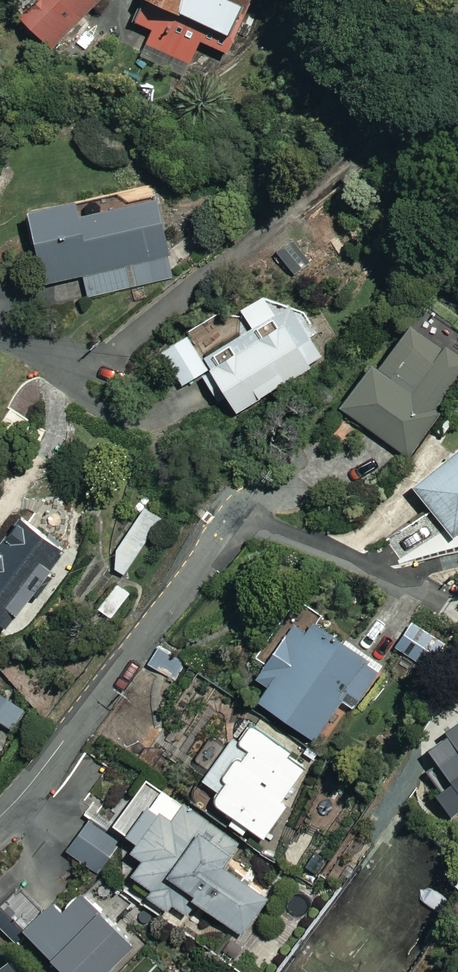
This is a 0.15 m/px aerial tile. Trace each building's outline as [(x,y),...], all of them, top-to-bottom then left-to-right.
[(103,0),(34,0),(18,15),(49,49),(67,32),(103,0)] [(134,21),(153,29),(147,45),(192,62),(200,41),(229,53),(250,0),(142,0),(134,21)] [(91,32),(67,32),(67,53),(91,53),(91,32)] [(174,278),(158,198),(83,214),(80,201),(29,212),(44,284),(83,275),(88,296),(174,278)] [(278,317),(264,295),(242,309),(254,329),(205,360),(237,411),(323,357),(311,337),(318,332),(299,303),(278,317)] [(429,336),(412,323),(379,369),(373,364),(342,407),(408,455),(440,412),(435,409),(457,378),(457,357),(448,349),(457,335),(457,327),(444,316),(429,336)] [(207,368),(188,336),(163,351),(178,377),(182,383),(207,368)] [(414,488),(456,539),(457,538),(457,452),(414,488)] [(162,518),(147,507),(116,551),(132,562),(162,518)] [(22,514),(0,542),(0,624),(5,628),(68,551),(22,514)] [(291,617),(296,621),(257,678),(269,686),(260,700),(315,738),(342,700),(354,708),(381,668),(318,625),(324,617),(301,602),(291,617)] [(443,643),(413,621),(394,648),(424,669),(443,643)] [(12,728),(27,709),(0,688),(0,719),(12,728)] [(314,770),(248,720),(204,779),(220,791),(213,801),(263,838),(314,770)] [(426,747),(457,788),(457,722),(426,747)] [(238,844),(147,779),(114,826),(137,842),(131,850),(143,859),(133,874),(153,889),(148,897),(181,921),(196,901),(241,933),(268,896),(224,864),(238,844)] [(119,845),(89,822),(68,850),(98,873),(119,845)] [(67,911),(56,900),(26,929),(68,971),(107,971),(135,944),(85,894),(67,911)] [(7,956),(0,961),(0,971),(18,971),(7,956)]
